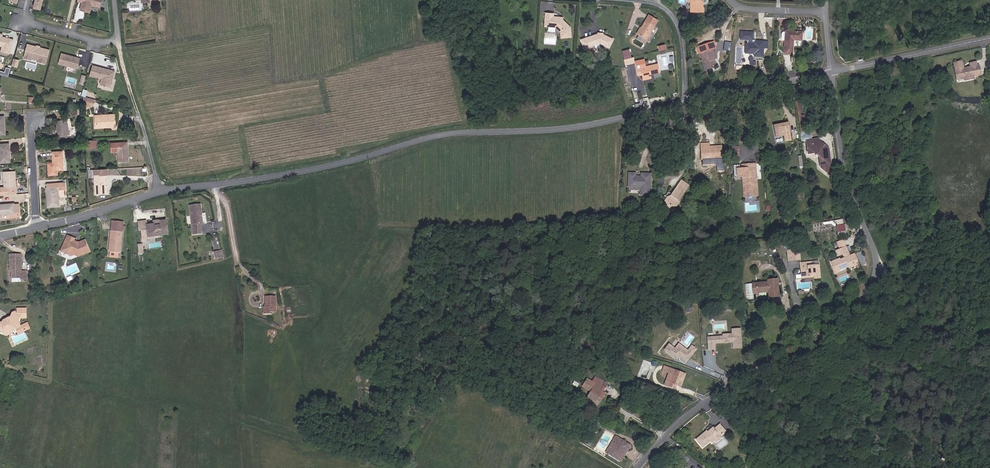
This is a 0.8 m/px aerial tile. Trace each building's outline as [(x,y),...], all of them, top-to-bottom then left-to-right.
[(33,9),(41,11),(43,0),(36,0),(33,9)] [(80,2),(86,4),(85,5),(84,6),(83,10),(92,13),(94,6),(102,8),(105,0),(81,0),(80,2)] [(694,9),(704,9),(704,3),(704,0),(693,0),(694,9)] [(571,27),(564,19),(564,20),(562,18),(563,17),(556,16),(556,13),(548,12),(547,24),(557,25),(561,30),(560,36),(570,37),(571,27)] [(658,22),(650,17),(642,30),(643,31),(639,38),(646,43),(655,29),(654,28),(658,22)] [(798,39),(807,40),(807,32),(791,31),(789,53),(797,54),(798,39)] [(608,48),(613,39),(603,34),(602,35),(598,35),(598,34),(580,38),(583,49),(591,47),(591,45),(599,43),(608,48)] [(13,42),(2,39),(0,39),(0,48),(3,49),(2,54),(10,56),(13,42)] [(766,56),(766,47),(767,40),(759,40),(759,41),(759,43),(756,43),(749,42),(749,44),(750,45),(749,47),(748,52),(758,52),(758,55),(766,56)] [(47,66),(50,52),(40,50),(38,50),(28,47),(26,56),(30,57),(30,60),(32,61),(39,62),(39,64),(47,66)] [(721,63),(720,59),(723,58),(719,47),(709,50),(708,47),(704,48),(705,52),(704,52),(708,63),(706,64),(709,70),(711,69),(713,76),(722,72),(720,66),(719,64),(721,63)] [(623,50),(625,64),(634,63),(632,49),(623,50)] [(79,70),(81,60),(62,55),(59,66),(79,70)] [(975,73),(978,73),(978,59),(973,60),(974,63),(966,65),(965,58),(956,60),(960,77),(967,75),(968,78),(972,77),(971,74),(975,73)] [(644,61),(635,63),(637,77),(642,76),(643,80),(651,78),(650,75),(653,74),(653,76),(660,75),(658,66),(646,68),(644,61)] [(114,83),(116,73),(95,68),(92,77),(114,83)] [(96,101),(84,98),(85,106),(94,108),(96,101)] [(802,105),(798,106),(802,133),(809,133),(808,115),(802,115),(802,105)] [(116,128),(118,128),(117,116),(96,117),(97,130),(107,129),(106,127),(116,126),(116,128)] [(59,138),(70,136),(67,120),(56,122),(59,138)] [(790,122),(775,125),(777,137),(785,136),(787,142),(794,141),(790,122)] [(86,139),(86,147),(97,147),(97,140),(86,139)] [(822,168),(833,176),(831,150),(822,142),(821,139),(807,141),(809,155),(815,154),(821,158),(822,168)] [(712,143),(702,143),(703,161),(725,160),(723,146),(711,147),(712,143)] [(730,152),(741,150),(740,143),(729,145),(730,152)] [(122,163),(132,162),(130,144),(121,144),(122,163)] [(11,163),(9,146),(0,147),(0,154),(1,164),(11,163)] [(50,181),(59,180),(59,173),(65,172),(63,154),(53,155),(54,168),(55,170),(49,170),(50,181)] [(758,164),(742,164),(743,169),(738,169),(739,177),(744,177),(745,199),(761,197),(758,164)] [(97,196),(108,195),(107,177),(110,176),(110,170),(96,171),(97,196)] [(17,188),(15,173),(5,174),(6,190),(0,190),(0,195),(0,199),(18,197),(17,188)] [(637,173),(630,174),(631,188),(642,188),(643,196),(651,195),(652,174),(644,174),(644,178),(637,177),(637,173)] [(691,185),(683,180),(673,195),(669,196),(663,204),(675,211),(691,185)] [(68,184),(49,186),(50,209),(62,208),(61,202),(60,202),(60,198),(67,197),(67,191),(68,191),(68,184)] [(203,204),(191,205),(194,235),(204,234),(203,224),(206,223),(203,204)] [(19,214),(19,206),(0,208),(0,221),(2,221),(2,217),(15,216),(15,214),(19,214)] [(148,221),(140,222),(139,222),(140,230),(142,230),(143,240),(156,239),(157,237),(163,236),(165,235),(169,234),(168,220),(161,221),(162,225),(155,225),(155,224),(149,224),(148,221)] [(125,223),(113,221),(110,252),(111,252),(111,258),(120,259),(120,253),(122,253),(125,223)] [(837,232),(846,231),(845,224),(837,225),(837,232)] [(77,239),(69,236),(62,252),(73,257),(76,256),(80,258),(93,252),(87,240),(80,243),(77,241),(77,239)] [(845,240),(838,242),(841,249),(837,251),(839,257),(844,255),(845,257),(833,262),(837,273),(855,266),(857,270),(862,267),(856,254),(852,256),(845,240)] [(224,250),(215,252),(217,259),(226,257),(224,250)] [(788,253),(789,261),(797,260),(796,252),(788,253)] [(23,255),(11,255),(11,282),(30,282),(30,271),(24,271),(23,255)] [(813,262),(802,263),(802,278),(815,277),(815,279),(822,279),(821,265),(810,265),(810,264),(813,264),(813,262)] [(769,282),(754,283),(755,293),(770,292),(770,298),(781,297),(780,280),(769,280),(769,282)] [(278,297),(267,297),(268,307),(265,307),(265,314),(274,314),(274,312),(278,312),(278,297)] [(19,309),(18,314),(17,312),(13,314),(12,318),(4,321),(2,323),(0,323),(0,330),(5,332),(5,334),(10,336),(11,333),(17,330),(20,335),(32,329),(29,323),(22,326),(20,323),(22,319),(29,320),(29,308),(19,309)] [(721,338),(711,329),(697,346),(695,345),(693,348),(695,349),(694,351),(699,355),(702,351),(707,354),(721,338)] [(687,374),(666,365),(664,371),(670,373),(665,385),(677,390),(678,386),(683,387),(687,374)] [(602,393),(597,390),(601,382),(590,376),(587,381),(591,383),(582,400),(593,405),(595,401),(601,404),(604,399),(600,397),(602,393)] [(578,420),(587,425),(590,419),(581,414),(578,420)] [(709,432),(708,431),(697,440),(704,448),(712,442),(714,444),(717,441),(718,443),(724,439),(722,436),(727,432),(722,424),(716,429),(714,427),(709,432)] [(618,436),(607,453),(623,462),(632,446),(618,436)]
